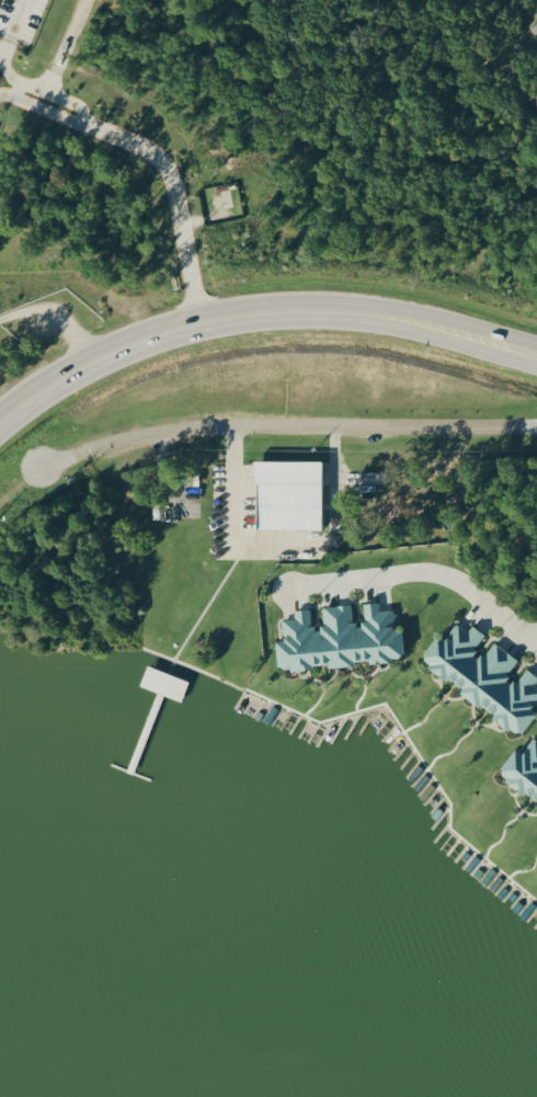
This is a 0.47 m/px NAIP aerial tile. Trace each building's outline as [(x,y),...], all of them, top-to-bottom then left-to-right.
[(321,459),(255,460),(255,529),(322,528),(321,459)] [(404,659),(401,628),(393,629),(392,609),(379,610),(378,602),(361,603),(363,623),(352,623),(350,604),(321,606),(323,627),(311,628),(310,608),(293,610),(294,619),(281,620),(282,640),(275,640),(277,670),(327,666),(327,665),(404,659)] [(458,689),(519,736),(536,713),(532,709),(536,702),(536,687),(533,685),(536,680),(536,677),(526,668),(514,683),(505,676),(518,660),(494,641),(481,657),(472,651),(485,634),(472,624),(467,631),(456,623),(443,640),(436,634),(419,657),(459,688),(458,689)] [(140,685),(181,700),(188,680),(147,665),(140,685)] [(533,737),(521,753),(514,748),(496,772),(536,804),(536,740),(533,737)]
